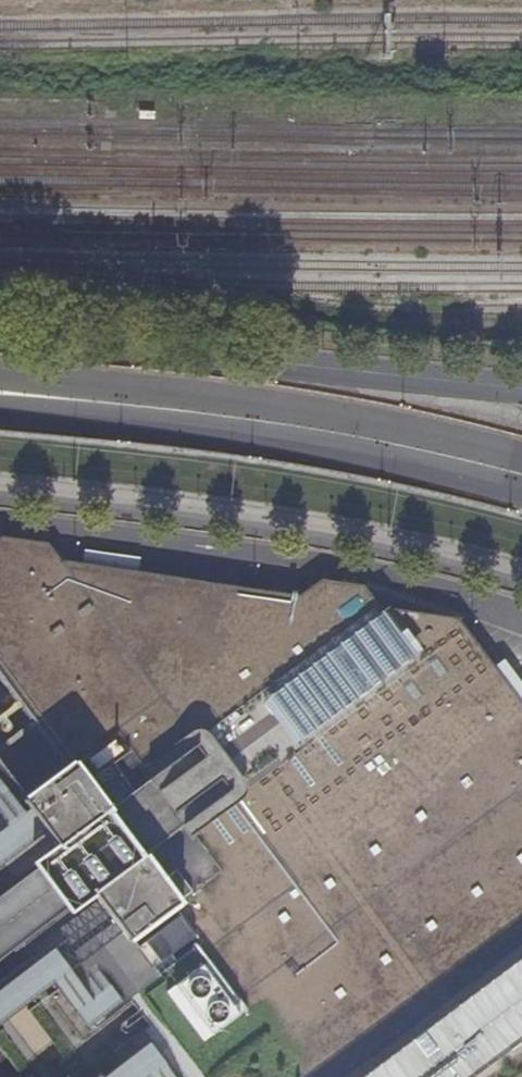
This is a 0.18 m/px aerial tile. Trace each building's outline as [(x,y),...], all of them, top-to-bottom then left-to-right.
[(464,603),(376,590),(362,573),(318,567),(292,585),(73,553),(57,534),(11,528),(0,537),(0,780),(52,849),(68,837),(171,975),(218,940),(321,1076),(338,1076),(521,940),(521,681),(464,603)] [(160,1017),(150,1024),(133,1000),(90,1031),(0,911),(0,1048),(22,1076),(205,1076),(160,1017)] [(365,1076),(472,1076),(521,1040),(521,958),(365,1076)]
